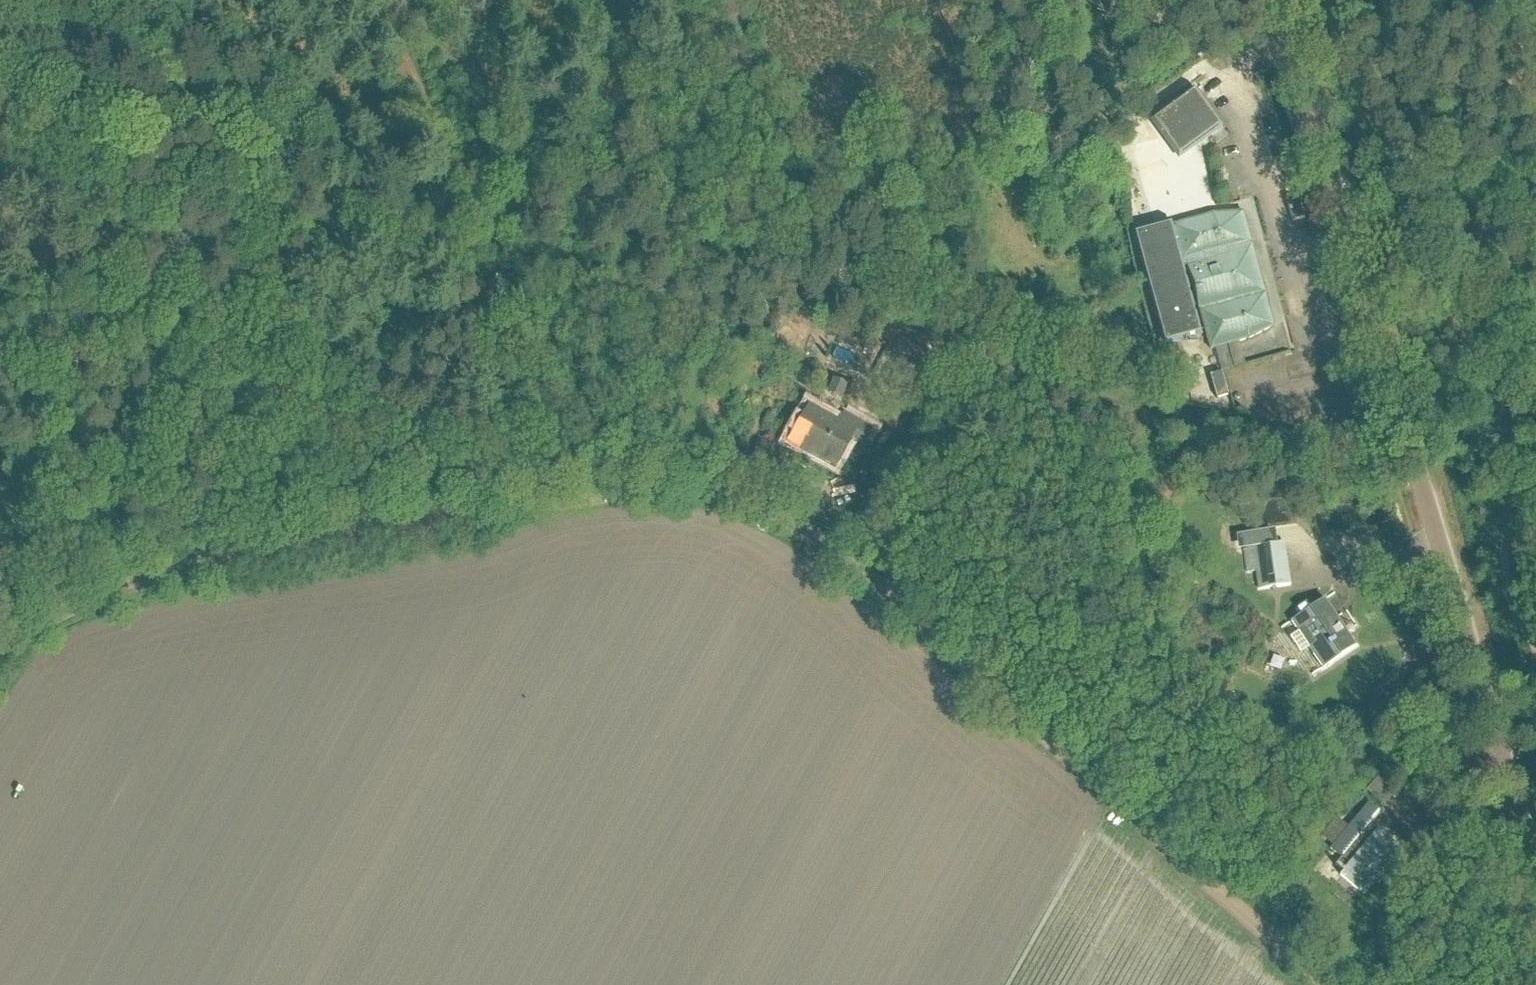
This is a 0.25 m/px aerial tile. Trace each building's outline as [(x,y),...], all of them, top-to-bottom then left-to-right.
[(1179,158),(1220,127),(1193,91),(1152,122),(1179,158)] [(1163,345),(1202,334),(1184,268),(1187,267),(1210,351),(1274,333),(1241,214),(1212,215),(1169,227),(1168,225),(1133,235),(1163,345)] [(1191,395),(1182,356),(1181,352),(1157,357),(1167,401),(1191,395)] [(837,374),(831,388),(846,395),(852,381),(837,374)] [(835,469),(850,442),(851,439),(863,445),(872,428),(844,413),(839,422),(811,407),(791,445),(835,469)] [(1265,499),(1281,500),(1281,488),(1265,488),(1265,499)] [(1290,586),(1286,543),(1245,548),(1248,571),(1256,570),(1258,589),(1290,586)] [(1356,646),(1323,600),(1311,610),(1307,604),(1298,610),(1301,615),(1291,622),(1298,632),(1289,639),(1301,655),(1309,650),(1323,670),(1356,646)] [(1331,849),(1337,853),(1343,858),(1338,864),(1345,870),(1340,876),(1358,892),(1394,848),(1369,826),(1379,814),(1371,808),(1368,805),(1331,849)]
